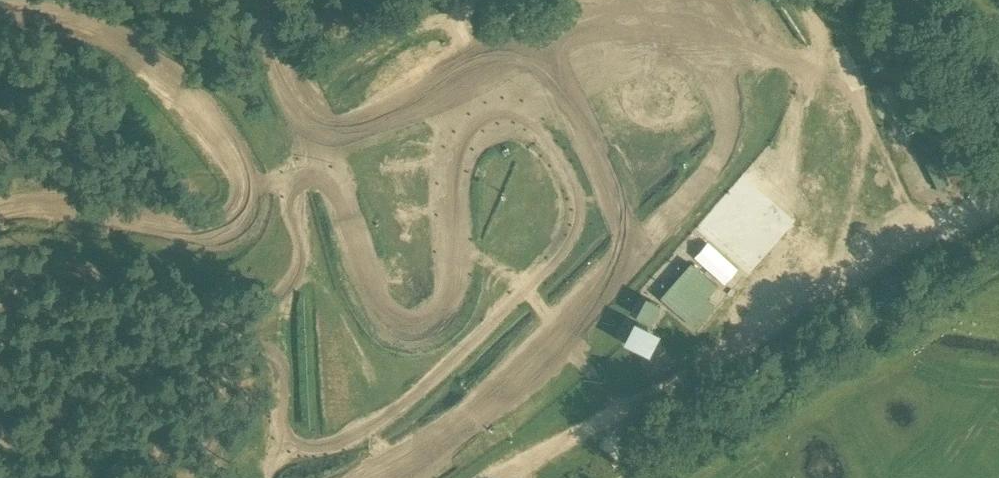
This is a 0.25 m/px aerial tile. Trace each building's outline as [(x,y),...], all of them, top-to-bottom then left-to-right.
[(906,134),(916,128),(911,121),(902,127),(906,134)] [(691,255),(720,284),(735,270),(706,240),(691,255)] [(695,328),(715,306),(706,298),(717,285),(690,262),(659,297),(695,328)] [(649,321),(659,304),(645,296),(635,313),(649,321)] [(648,355),(659,333),(632,321),(622,343),(648,355)]
